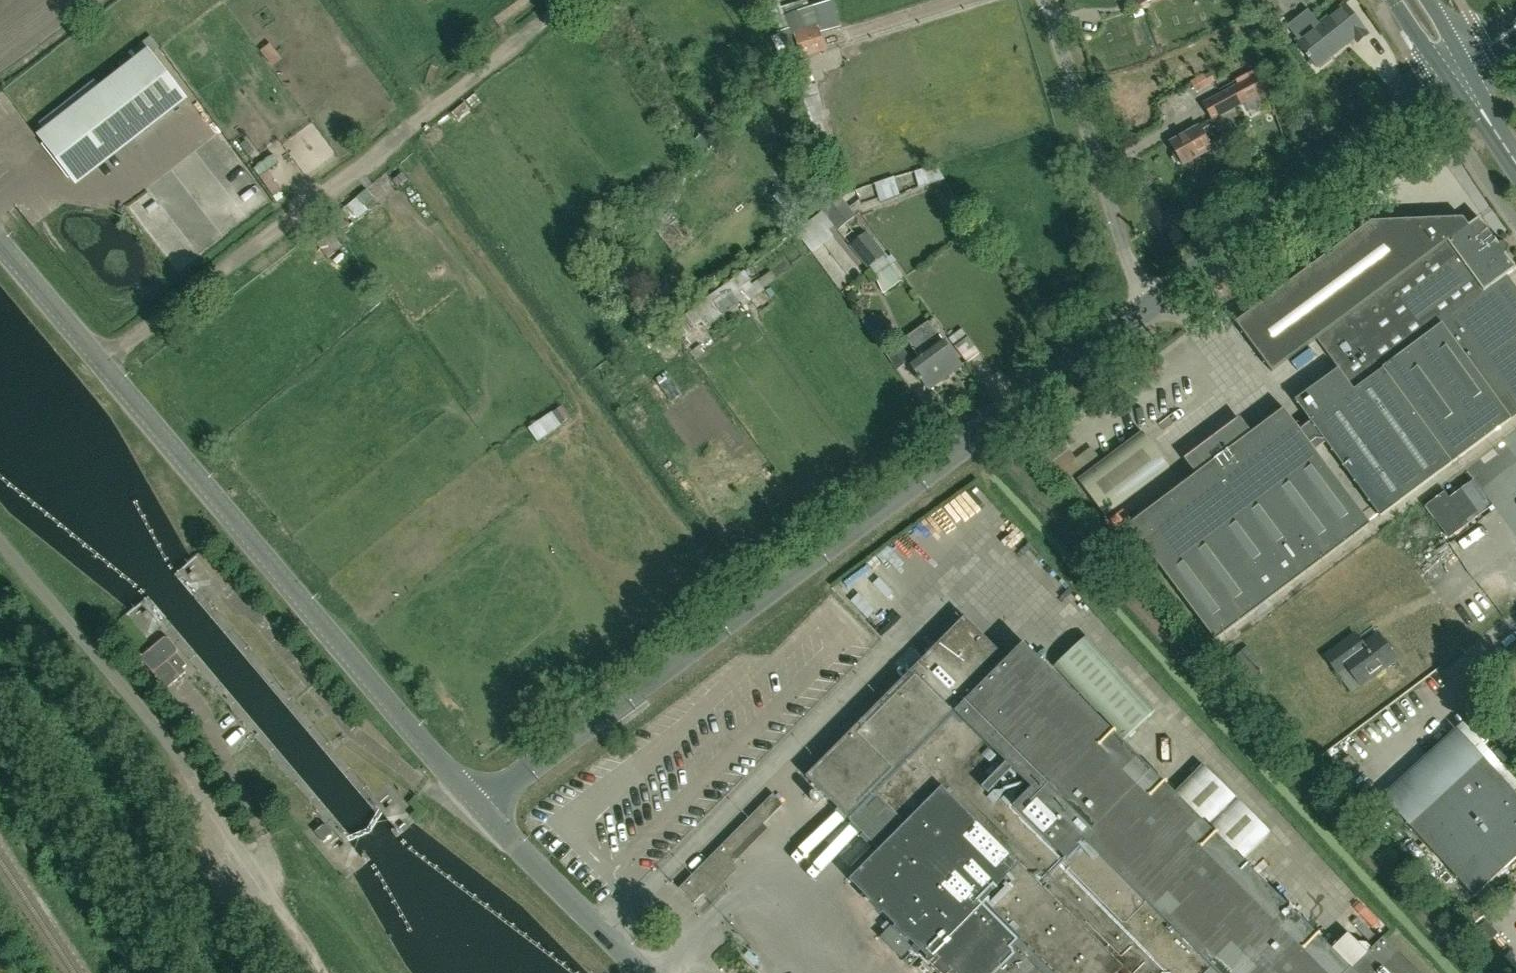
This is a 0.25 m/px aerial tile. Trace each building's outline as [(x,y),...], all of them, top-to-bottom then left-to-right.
[(785,15),(779,0),(759,0),(778,34),(782,40),(795,37),(794,34),(802,31),(796,11),(785,15)] [(1309,8),(1288,24),(1300,39),(1298,40),(1319,66),(1333,55),(1332,53),(1355,35),(1360,41),(1371,33),(1347,2),(1321,23),(1309,8)] [(792,60),(801,57),(802,58),(827,51),(819,26),(802,31),(794,34),(795,37),(782,40),(792,60)] [(45,144),(57,160),(70,177),(181,91),(156,58),(45,144)] [(808,66),(807,66),(805,61),(795,63),(797,69),(794,70),(800,89),(799,89),(803,101),(805,100),(821,148),(834,144),(820,95),(817,84),(814,84),(808,66)] [(1212,117),(1264,89),(1257,74),(1204,102),(1212,117)] [(710,124),(696,139),(708,150),(722,136),(710,124)] [(1185,163),(1212,147),(1217,155),(1230,148),(1222,134),(1216,137),(1210,125),(1202,130),(1199,124),(1172,140),(1178,151),(1175,155),(1179,161),(1183,161),(1185,163)] [(915,172),(915,173),(919,188),(945,180),(936,167),(915,172)] [(895,178),(888,180),(875,184),(881,202),(900,195),(895,178)] [(838,230),(856,215),(842,197),(823,211),(838,230)] [(358,209),(371,218),(377,208),(364,200),(358,209)] [(979,223),(987,217),(978,203),(970,209),(979,223)] [(822,212),(796,232),(812,253),(833,237),(828,230),(833,226),(822,212)] [(1505,276),(1515,268),(1504,254),(1506,250),(1505,245),(1502,243),(1497,244),(1478,218),(1468,225),(1463,218),(1372,222),(1236,323),(1272,372),(1308,345),(1309,346),(1318,339),(1338,367),(1294,399),(1311,421),(1300,429),(1283,407),(1128,524),(1216,640),(1382,515),(1510,419),(1515,414),(1515,291),(1505,276)] [(679,222),(661,236),(674,252),(691,239),(679,222)] [(868,268),(886,253),(868,231),(850,246),(868,268)] [(335,252),(343,246),(333,233),(319,244),(329,258),(336,253),(335,252)] [(928,322),(906,339),(920,359),(911,365),(918,375),(917,376),(920,380),(921,379),(929,389),(962,365),(944,341),(942,342),(928,322)] [(961,328),(948,337),(966,361),(979,352),(961,328)] [(668,330),(651,341),(658,353),(675,342),(668,330)] [(875,337),(885,351),(895,344),(885,330),(875,337)] [(898,369),(911,359),(900,342),(885,352),(898,369)] [(530,430),(539,443),(563,425),(562,424),(572,417),(564,406),(530,430)] [(1060,439),(1054,431),(1039,442),(1045,450),(1060,439)] [(1142,431),(1078,480),(1104,515),(1169,466),(1142,431)] [(1061,441),(1046,452),(1052,461),(1053,460),(1067,479),(1082,467),(1061,441)] [(1447,540),(1491,507),(1472,482),(1448,499),(1443,494),(1424,508),(1447,540)] [(944,972),(1415,972),(1382,939),(1368,953),(1348,934),(1330,952),(1240,862),(1270,832),(1206,767),(1175,797),(1121,742),(1155,708),(1086,639),(1052,673),(1022,642),(1017,645),(1006,656),(965,615),(934,646),(805,775),(879,849),(850,879),(914,943),(911,946),(917,952),(920,949),(944,972)] [(1395,660),(1378,635),(1358,650),(1349,638),(1326,655),(1338,673),(1347,667),(1360,685),(1395,660)] [(167,689),(186,672),(183,669),(187,665),(177,653),(177,649),(169,639),(164,639),(153,648),(141,658),(167,689)] [(1267,667),(1247,646),(1233,660),(1252,681),(1267,667)] [(1405,820),(1408,822),(1407,823),(1474,896),(1515,857),(1515,797),(1479,757),(1478,758),(1457,736),(1438,754),(1437,752),(1386,799),(1405,820)] [(1342,777),(1355,765),(1348,757),(1335,769),(1342,777)] [(773,794),(723,845),(681,887),(696,902),(718,880),(738,860),(733,855),(783,805),(773,794)] [(323,826),(315,833),(324,843),(332,836),(332,832),(328,827),(323,826)]
